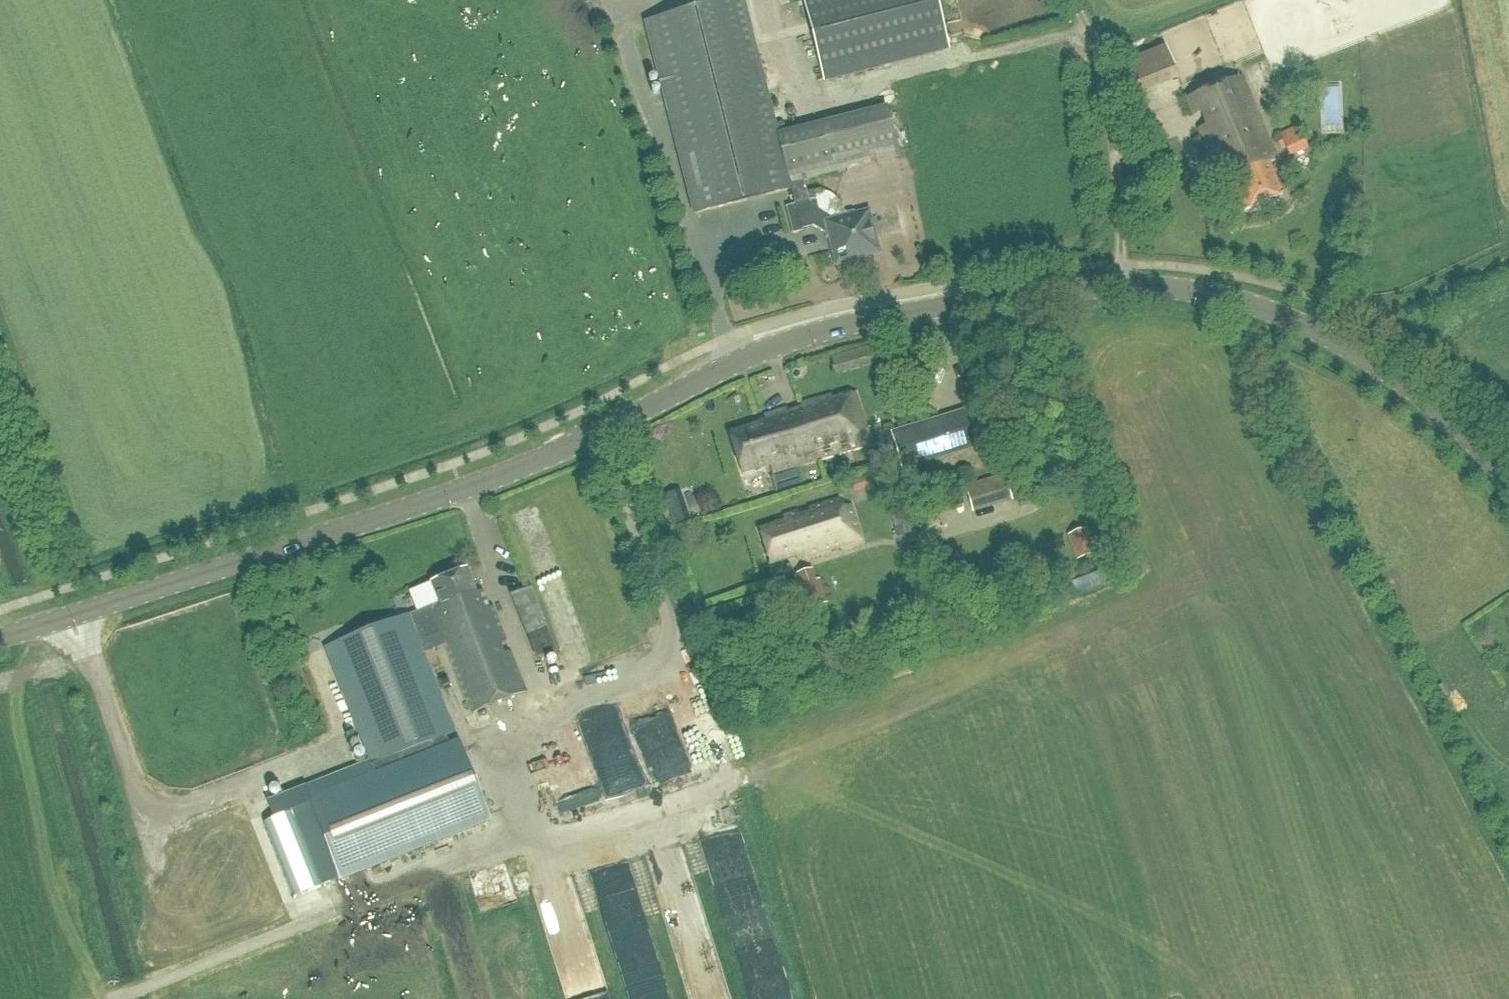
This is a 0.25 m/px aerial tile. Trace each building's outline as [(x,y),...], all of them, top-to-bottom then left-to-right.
[(741,0),(645,25),(694,215),(790,190),(788,185),(803,181),(898,157),(886,109),(777,136),(741,0)] [(823,79),(947,47),(935,0),(803,0),(823,79)] [(1133,94),(1176,77),(1165,49),(1122,66),(1133,94)] [(1244,213),(1282,197),(1268,165),(1277,162),(1241,78),(1186,100),(1193,117),(1201,114),(1207,126),(1199,130),(1216,171),(1224,168),(1244,213)] [(1281,152),(1286,150),(1290,159),(1308,151),(1302,132),(1296,134),(1294,128),(1279,135),(1282,142),(1278,143),(1281,152)] [(809,203),(803,181),(788,185),(790,190),(794,206),(785,208),(792,235),(798,234),(798,232),(813,228),(824,234),(825,240),(831,238),(836,258),(842,257),(843,262),(865,257),(864,257),(868,255),(871,253),(872,249),(873,246),(873,242),(866,215),(855,218),(853,212),(830,218),(818,211),(816,201),(809,203)] [(835,376),(875,365),(870,348),(830,360),(835,376)] [(770,466),(772,474),(871,445),(854,394),(833,401),(831,397),(799,406),(800,412),(789,415),(787,410),(763,417),(765,423),(729,434),(742,475),(770,466)] [(901,471),(985,445),(975,409),(890,434),(901,471)] [(972,514),(1012,501),(1004,474),(964,487),(972,514)] [(694,490),(675,494),(681,521),(701,516),(694,490)] [(797,561),(861,541),(850,507),(842,510),(839,501),(809,510),(811,516),(799,519),(797,514),(784,518),(785,523),(760,531),(770,565),(796,557),(797,561)] [(535,512),(520,518),(531,545),(546,539),(535,512)] [(445,737),(454,734),(423,654),(445,645),(473,715),(525,693),(509,654),(504,656),(499,644),(505,642),(491,608),(483,612),(466,570),(431,584),(439,604),(430,608),(408,617),(408,616),(325,649),(371,767),(380,763),(445,737)] [(803,612),(828,604),(820,579),(816,580),(813,570),(796,575),(799,586),(795,588),(803,612)] [(658,757),(642,711),(618,720),(611,701),(588,709),(595,731),(577,737),(574,727),(571,728),(590,781),(658,757)] [(509,723),(514,734),(531,726),(526,715),(509,723)] [(385,775),(310,805),(339,879),(488,821),(459,746),(450,749),(445,737),(380,763),(385,775)]
